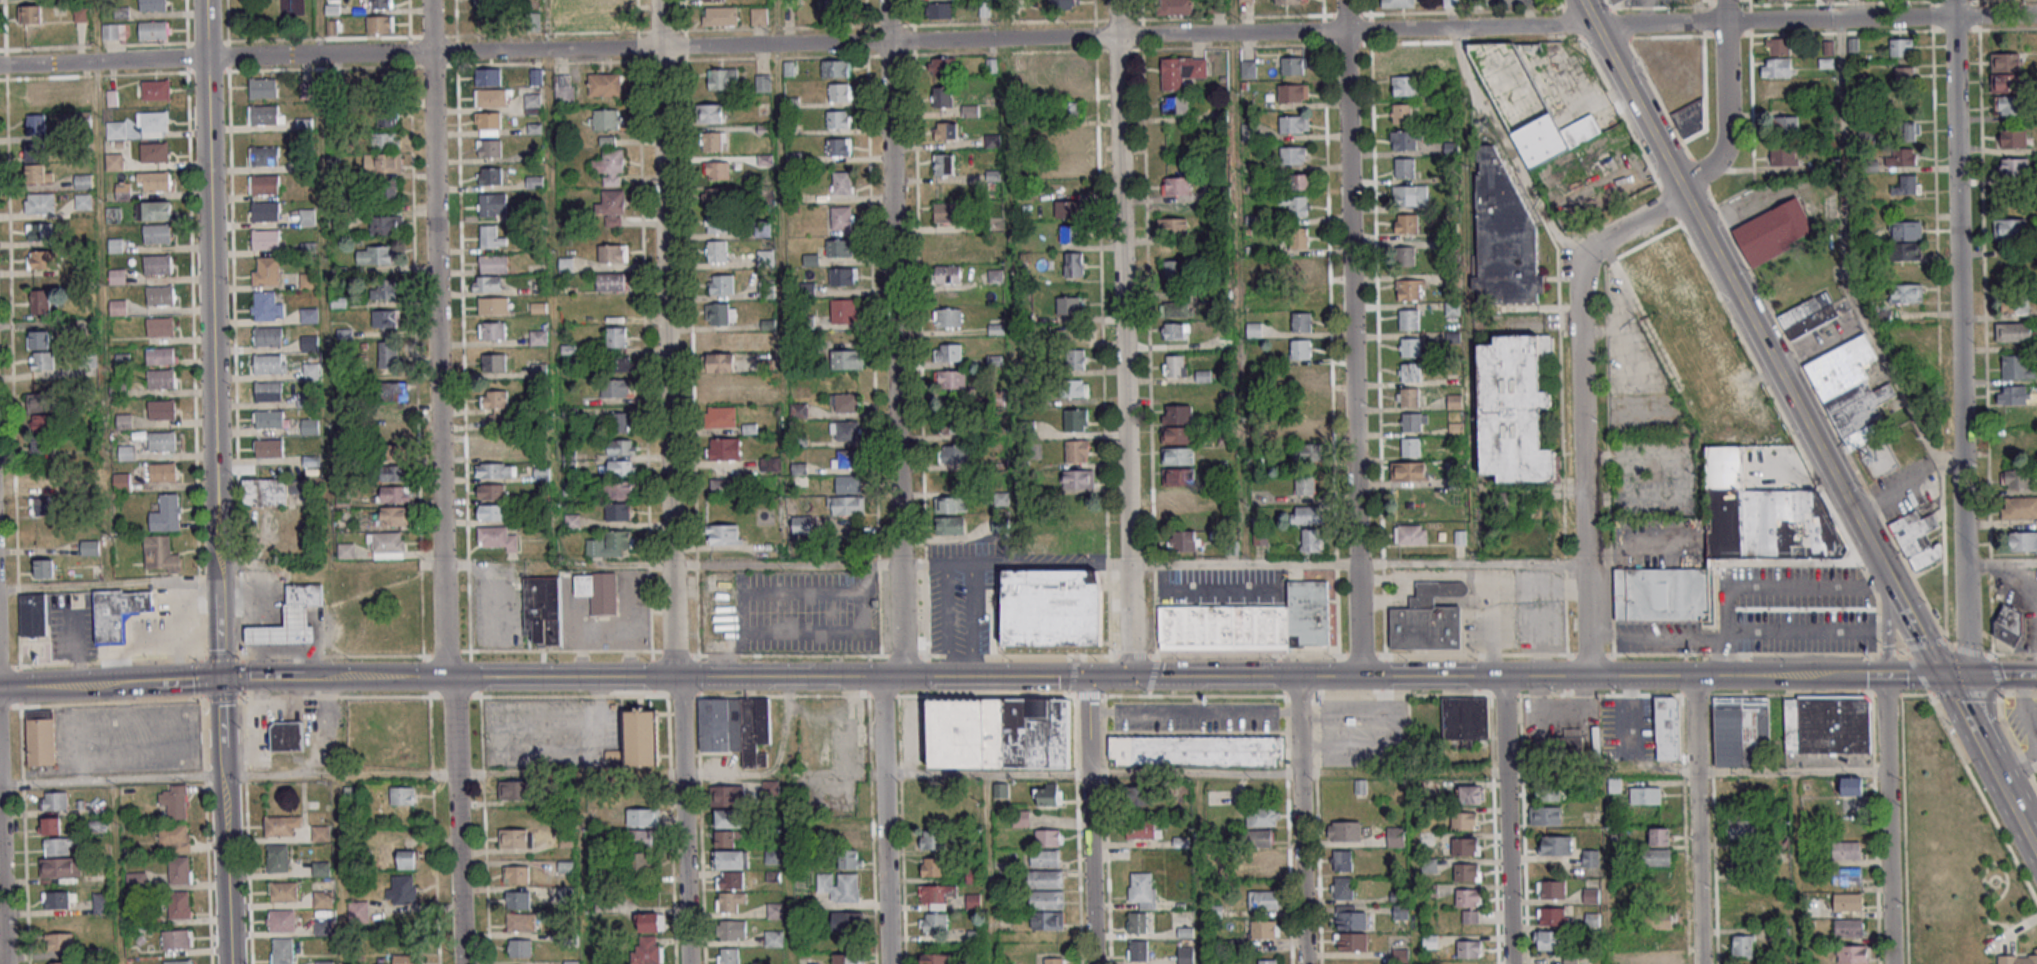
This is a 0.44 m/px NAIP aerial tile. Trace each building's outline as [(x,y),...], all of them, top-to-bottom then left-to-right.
[(163,11),(163,0),(140,0),(140,11),(163,11)] [(392,8),(392,0),(371,0),(371,8),(392,8)] [(827,9),(854,9),(854,0),(826,0),(827,9)] [(1074,10),(1074,0),(1051,0),(1051,10),(1074,10)] [(1164,15),(1192,15),(1192,0),(1164,0),(1164,15)] [(927,18),(952,18),(952,2),(927,2),(927,18)] [(41,5),(22,5),(22,23),(41,23),(41,5)] [(88,22),(88,7),(75,7),(75,22),(88,22)] [(703,26),(737,26),(737,7),(703,7),(703,26)] [(767,25),(767,8),(751,8),(751,25),(767,25)] [(367,32),(394,32),(394,16),(367,16),(367,32)] [(168,22),(140,22),(140,40),(168,40),(168,22)] [(102,39),(126,40),(126,24),(102,24),(102,39)] [(1790,38),(1765,38),(1765,55),(1790,55),(1790,38)] [(1889,56),(1913,56),(1913,39),(1889,39),(1889,56)] [(2020,53),(1991,53),(1992,92),(2021,92),(2021,72),(2020,72),(2020,53)] [(929,75),(955,75),(955,57),(929,57),(929,75)] [(1282,75),(1304,75),(1304,57),(1282,57),(1282,75)] [(987,73),(997,72),(996,58),(986,58),(987,73)] [(1207,58),(1161,58),(1161,90),(1183,90),(1183,78),(1207,78),(1207,58)] [(1792,58),(1762,58),(1762,77),(1792,77),(1792,58)] [(823,60),(823,77),(849,77),(849,60),(823,60)] [(1915,66),(1894,66),(1894,84),(1915,84),(1915,66)] [(502,69),(476,69),(476,85),(502,85),(502,69)] [(708,89),(738,89),(738,69),(708,69),(708,89)] [(374,73),(374,93),(396,93),(396,73),(374,73)] [(621,96),(621,74),(589,73),(589,96),(621,96)] [(755,91),(771,91),(771,74),(756,74),(755,91)] [(555,105),(576,105),(576,76),(555,76),(555,105)] [(1418,76),(1392,76),(1392,96),(1418,96),(1418,76)] [(1762,79),(1762,98),(1792,98),(1792,79),(1762,79)] [(250,81),(276,80),(277,99),(250,99),(250,81)] [(142,83),(168,82),(169,101),(143,102),(142,83)] [(27,103),(44,103),(44,83),(27,83),(27,103)] [(851,83),(829,83),(829,101),(851,101),(851,83)] [(1307,84),(1278,84),(1278,101),(1307,101),(1307,84)] [(932,87),(932,107),(952,107),(952,87),(932,87)] [(506,89),(475,89),(475,106),(506,106),(506,89)] [(541,112),(541,94),(525,94),(525,112),(541,112)] [(1897,96),(1897,111),(1913,112),(1913,97),(1897,96)] [(2022,96),(1997,96),(1997,115),(2022,115),(2022,96)] [(1160,97),(1160,114),(1188,114),(1188,97),(1160,97)] [(1709,125),(1697,101),(1670,114),(1683,139),(1709,125)] [(1062,102),(1062,120),(1080,120),(1080,102),(1062,102)] [(1392,123),(1411,123),(1411,103),(1392,103),(1392,123)] [(722,104),(698,104),(698,123),(722,123),(722,104)] [(963,117),(978,117),(978,105),(963,105),(963,117)] [(398,106),(377,106),(377,126),(398,126),(398,106)] [(250,108),(276,107),(277,125),(251,126),(250,108)] [(621,109),(590,109),(590,130),(621,130),(621,109)] [(827,110),(827,128),(850,128),(850,110),(827,110)] [(502,135),(502,112),(476,112),(476,135),(502,135)] [(141,114),(167,113),(168,132),(142,133),(141,114)] [(27,134),(45,134),(45,114),(27,114),(27,134)] [(1600,132),(1592,115),(1562,130),(1570,147),(1600,132)] [(1309,116),(1279,116),(1279,133),(1309,133),(1309,116)] [(1798,116),(1771,116),(1771,134),(1798,134),(1798,116)] [(295,119),(312,119),(312,130),(295,130),(295,119)] [(1905,141),(1915,141),(1915,121),(1905,121),(1905,141)] [(107,124),(126,123),(126,139),(107,140),(107,124)] [(936,140),(957,140),(957,123),(936,123),(936,140)] [(2000,148),(2026,148),(2026,129),(2000,129),(2000,148)] [(1391,149),(1419,149),(1419,131),(1391,131),(1391,149)] [(702,132),(702,151),(727,151),(727,132),(702,132)] [(374,149),(401,149),(401,133),(374,133),(374,149)] [(851,155),(851,138),(826,138),(826,155),(851,155)] [(477,156),(503,156),(503,140),(477,140),(477,156)] [(140,145),(167,144),(167,163),(141,164),(140,145)] [(53,182),(52,171),(48,171),(48,163),(47,163),(46,145),(26,146),(27,183),(53,182)] [(1477,145),(1478,276),(1473,278),(1473,282),(1482,303),(1537,303),(1537,295),(1544,292),(1544,283),(1537,268),(1537,232),(1511,172),(1502,172),(1502,165),(1495,150),(1495,145),(1477,145)] [(1306,164),(1306,147),(1280,146),(1280,164),(1306,164)] [(252,149),(278,148),(278,167),(252,167),(252,149)] [(1770,166),(1797,166),(1797,148),(1770,148),(1770,166)] [(1916,166),(1915,148),(1885,148),(1885,166),(1916,166)] [(604,174),(604,185),(624,185),(624,149),(603,149),(603,159),(593,159),(593,174),(604,174)] [(401,153),(376,153),(376,172),(401,172),(401,153)] [(934,175),(954,175),(954,153),(934,153),(934,175)] [(105,155),(122,154),(123,171),(106,172),(105,155)] [(770,156),(759,154),(758,164),(769,166),(770,156)] [(1394,178),(1414,178),(1414,157),(1394,157),(1394,178)] [(2028,176),(2028,158),(2001,158),(2001,176),(2028,176)] [(297,160),(314,160),(315,170),(297,171),(297,160)] [(729,178),(729,161),(706,161),(706,178),(729,178)] [(478,184),(503,184),(503,167),(478,167),(478,184)] [(833,195),(852,195),(852,172),(833,172),(833,195)] [(143,174),(169,173),(170,192),(143,192),(143,174)] [(1288,189),(1312,189),(1312,174),(1288,174),(1288,189)] [(1891,185),(1891,194),(1919,194),(1919,175),(1900,175),(1900,185),(1891,185)] [(74,176),(92,176),(92,190),(75,191),(74,176)] [(251,177),(277,177),(278,195),(252,196),(251,177)] [(1189,195),(1189,177),(1163,177),(1163,195),(1189,195)] [(398,180),(377,180),(377,204),(398,204),(398,180)] [(116,182),(116,200),(132,200),(132,182),(116,182)] [(1427,205),(1427,185),(1393,185),(1393,205),(1427,205)] [(704,188),(704,204),(730,204),(730,188),(704,188)] [(624,190),(604,190),(604,201),(596,201),(596,216),(606,216),(606,226),(624,226),(624,190)] [(25,213),(55,213),(55,194),(25,194),(25,213)] [(507,216),(507,194),(480,194),(480,216),(507,216)] [(75,196),(92,195),(92,209),(75,210),(75,196)] [(1308,196),(1279,196),(1279,205),(1290,205),(1290,217),(1308,217),(1308,196)] [(1732,228),(1750,267),(1816,237),(1798,197),(1732,228)] [(1055,218),(1082,218),(1082,200),(1055,200),(1055,218)] [(961,202),(934,202),(934,223),(961,223),(961,202)] [(252,204),(278,203),(279,222),(253,222),(252,204)] [(143,205),(170,204),(170,222),(144,223),(143,205)] [(832,206),(832,229),(853,229),(853,206),(832,206)] [(299,210),(314,210),(315,226),(300,226),(299,210)] [(728,213),(706,213),(706,233),(728,233),(728,213)] [(1417,214),(1395,214),(1395,233),(1417,233),(1417,214)] [(371,216),(371,234),(403,234),(403,216),(371,216)] [(1188,218),(1158,218),(1158,236),(1188,236),(1188,218)] [(2026,219),(1995,219),(1995,238),(2026,238),(2026,219)] [(1892,222),(1892,242),(1890,242),(1890,261),(1921,261),(1921,221),(1892,222)] [(53,223),(28,223),(28,241),(53,241),(53,223)] [(143,226),(170,225),(170,244),(144,245),(143,226)] [(508,248),(508,237),(498,237),(498,225),(481,225),(481,248),(508,248)] [(1060,243),(1080,243),(1080,225),(1060,225),(1060,243)] [(1308,228),(1290,228),(1290,249),(1308,249),(1308,228)] [(252,232),(278,231),(278,250),(252,251),(252,232)] [(108,240),(122,239),(123,254),(109,254),(108,240)] [(827,257),(853,257),(853,239),(827,239),(827,257)] [(708,241),(708,263),(728,263),(728,241),(708,241)] [(629,245),(599,245),(599,263),(629,263),(629,245)] [(357,264),(393,264),(393,246),(357,246),(357,264)] [(1414,247),(1396,247),(1396,267),(1414,267),(1414,247)] [(1659,314),(1687,301),(1698,327),(1722,316),(1692,250),(1644,272),(1635,252),(1618,260),(1630,285),(1643,279),(1659,314)] [(28,251),(28,269),(57,269),(57,251),(28,251)] [(1065,277),(1084,277),(1084,252),(1065,252),(1065,277)] [(481,255),(481,273),(509,273),(509,255),(481,255)] [(144,257),(171,257),(171,275),(145,276),(144,257)] [(257,259),(279,258),(279,286),(252,287),(252,273),(258,273),(257,259)] [(1309,279),(1309,259),(1288,259),(1288,279),(1309,279)] [(1189,279),(1189,260),(1161,260),(1161,279),(1189,279)] [(1922,264),(1891,264),(1891,303),(1922,303),(1922,264)] [(961,266),(935,266),(935,283),(961,283),(961,266)] [(857,268),(830,268),(830,285),(857,285),(857,268)] [(108,271),(125,270),(126,285),(109,285),(108,271)] [(597,273),(597,291),(628,291),(628,273),(597,273)] [(300,275),(317,275),(317,289),(300,290),(300,275)] [(733,294),(733,275),(710,275),(710,294),(733,294)] [(473,291),(503,291),(503,276),(473,276),(473,291)] [(379,289),(371,289),(371,299),(397,299),(397,279),(379,279),(379,289)] [(1397,300),(1422,300),(1422,280),(1397,280),(1397,300)] [(146,288),(173,288),(173,306),(147,307),(146,288)] [(31,314),(50,314),(50,290),(31,290),(31,314)] [(1777,314),(1789,341),(1830,323),(1823,308),(1833,303),(1828,291),(1777,314)] [(254,293),(275,293),(275,305),(283,305),(284,319),(275,319),(275,322),(255,322),(255,315),(251,315),(251,308),(254,308),(254,293)] [(2001,313),(2029,313),(2029,293),(2002,293),(2001,313)] [(1057,314),(1083,314),(1083,296),(1057,296),(1057,314)] [(479,315),(509,315),(509,297),(479,297),(479,315)] [(856,299),(831,299),(831,323),(856,323),(856,299)] [(1163,317),(1187,317),(1187,299),(1163,299),(1163,317)] [(109,302),(126,301),(127,316),(110,316),(109,302)] [(706,303),(706,324),(736,324),(736,303),(706,303)] [(961,327),(961,308),(934,308),(934,327),(961,327)] [(300,310),(317,309),(318,324),(301,324),(300,310)] [(373,327),(399,327),(399,310),(373,310),(373,327)] [(560,323),(575,323),(575,310),(560,310),(560,323)] [(1419,310),(1400,310),(1400,329),(1419,329),(1419,310)] [(1310,312),(1292,312),(1292,331),(1310,331),(1310,312)] [(147,320),(173,319),(174,337),(147,338),(147,320)] [(506,340),(506,322),(480,322),(480,340),(506,340)] [(2031,322),(1996,322),(1996,342),(2031,342),(2031,322)] [(1188,323),(1163,323),(1163,339),(1188,339),(1188,323)] [(628,347),(628,327),(607,327),(607,347),(628,347)] [(255,329),(281,328),(281,347),(255,347),(255,329)] [(547,345),(547,330),(530,330),(530,345),(547,345)] [(28,349),(50,349),(50,331),(28,331),(28,349)] [(738,350),(738,333),(711,333),(711,350),(738,350)] [(1804,363),(1845,450),(1863,442),(1858,433),(1886,420),(1879,404),(1897,396),(1891,382),(1874,390),(1863,366),(1878,359),(1866,333),(1804,363)] [(1481,475),(1498,475),(1498,483),(1558,482),(1558,449),(1541,449),(1540,408),(1551,408),(1551,391),(1541,391),(1540,355),(1551,355),(1551,335),(1495,335),(1495,344),(1479,344),(1481,475)] [(300,338),(318,337),(318,351),(301,352),(300,338)] [(1419,338),(1400,338),(1400,359),(1419,359),(1419,338)] [(1310,340),(1291,340),(1291,359),(1310,359),(1310,340)] [(379,368),(398,368),(398,342),(379,342),(379,368)] [(934,344),(934,362),(961,362),(961,344),(934,344)] [(147,349),(173,348),(174,367),(147,367),(147,349)] [(1085,349),(1067,349),(1067,370),(1085,370),(1085,349)] [(832,369),(863,369),(863,350),(832,350),(832,369)] [(53,369),(53,352),(31,352),(31,369),(53,369)] [(506,372),(506,353),(483,353),(483,372),(506,372)] [(708,371),(734,371),(734,354),(708,354),(708,371)] [(1164,376),(1186,376),(1186,355),(1164,355),(1164,376)] [(2002,355),(2002,378),(2036,378),(2036,365),(2028,365),(2028,355),(2002,355)] [(255,357),(281,356),(281,375),(255,376),(255,357)] [(631,356),(610,356),(610,371),(631,371),(631,356)] [(1398,363),(1398,381),(1420,381),(1420,363),(1398,363)] [(303,364),(319,364),(319,380),(303,380),(303,364)] [(1293,385),(1312,385),(1312,367),(1293,366),(1293,385)] [(938,370),(938,389),(965,389),(965,370),(938,370)] [(147,372),(173,371),(174,389),(148,390),(147,372)] [(705,375),(705,390),(733,390),(733,375),(705,375)] [(629,397),(629,379),(601,379),(601,397),(629,397)] [(1087,380),(1060,380),(1060,397),(1087,397),(1087,380)] [(409,382),(381,382),(381,401),(409,401),(409,382)] [(255,384),(281,384),(282,402),(256,403),(255,384)] [(1998,404),(2028,404),(2028,386),(1998,386),(1998,404)] [(1420,388),(1397,388),(1397,407),(1420,407),(1420,388)] [(481,391),(481,410),(489,410),(489,424),(506,424),(506,391),(481,391)] [(297,393),(312,393),(313,408),(297,409),(297,393)] [(56,411),(56,394),(30,394),(30,411),(56,411)] [(858,394),(831,394),(831,412),(858,412),(858,394)] [(148,403),(174,402),(175,420),(149,421),(148,403)] [(1163,405),(1163,423),(1190,423),(1190,405),(1163,405)] [(735,407),(706,407),(706,427),(735,427),(735,407)] [(1065,431),(1087,431),(1087,409),(1065,409),(1065,431)] [(256,412),(282,411),(282,430),(256,430),(256,412)] [(610,412),(610,433),(629,433),(629,412),(610,412)] [(1401,431),(1427,431),(1427,413),(1401,413),(1401,431)] [(942,434),(963,434),(963,414),(942,414),(942,434)] [(116,416),(132,415),(132,429),(116,430),(116,416)] [(31,416),(31,430),(58,430),(58,416),(31,416)] [(301,420),(317,419),(317,436),(302,436),(301,420)] [(1316,419),(1295,419),(1295,438),(1316,438),(1316,419)] [(831,440),(860,440),(860,421),(831,421),(831,440)] [(407,423),(381,423),(381,443),(407,443),(407,423)] [(1194,443),(1194,427),(1163,427),(1163,443),(1194,443)] [(2022,443),(2022,427),(2004,427),(2004,443),(2022,443)] [(148,434),(174,433),(175,452),(149,452),(148,434)] [(33,455),(63,455),(63,437),(33,437),(33,455)] [(740,438),(709,438),(709,460),(740,460),(740,438)] [(1402,438),(1402,457),(1419,457),(1419,438),(1402,438)] [(635,440),(609,440),(609,455),(635,455),(635,440)] [(1089,440),(1066,440),(1066,463),(1089,463),(1089,440)] [(256,441),(282,441),(283,459),(256,460),(256,441)] [(478,457),(505,457),(505,442),(478,442),(478,457)] [(1322,443),(1293,443),(1293,461),(1322,461),(1322,443)] [(939,445),(939,463),(966,463),(966,445),(939,445)] [(118,447),(135,447),(136,461),(118,462),(118,447)] [(1162,447),(1162,465),(1194,465),(1194,447),(1162,447)] [(1615,569),(1615,623),(1715,623),(1715,571),(1712,564),(1712,558),(1847,558),(1847,550),(1821,491),(1744,491),(1744,447),(1707,447),(1707,569),(1615,569)] [(859,468),(859,450),(833,450),(833,468),(859,468)] [(780,458),(760,458),(760,471),(780,471),(780,458)] [(637,460),(609,460),(609,475),(637,475),(637,460)] [(1392,481),(1427,481),(1427,462),(1392,462),(1392,481)] [(477,463),(477,477),(517,477),(517,463),(477,463)] [(793,486),(807,486),(807,463),(793,463),(793,486)] [(150,465),(176,464),(177,483),(150,484),(150,465)] [(404,481),(404,466),(380,466),(380,481),(404,481)] [(1194,468),(1164,468),(1164,485),(1194,485),(1194,468)] [(2006,469),(2006,489),(2031,489),(2031,469),(2006,469)] [(1093,489),(1093,470),(1063,470),(1063,489),(1093,489)] [(114,473),(114,492),(130,492),(130,473),(114,473)] [(836,493),(862,493),(862,475),(836,475),(836,493)] [(29,495),(61,495),(61,476),(29,476),(29,495)] [(1314,476),(1296,476),(1296,495),(1314,495),(1314,476)] [(710,478),(710,496),(739,496),(739,478),(710,478)] [(298,479),(244,479),(244,506),(288,506),(288,493),(298,493),(298,479)] [(634,499),(634,482),(606,482),(606,500),(634,499)] [(506,484),(478,484),(478,498),(506,498),(506,484)] [(409,502),(409,487),(381,487),(381,502),(409,502)] [(1194,490),(1164,490),(1164,507),(1194,507),(1194,490)] [(151,512),(151,531),(180,531),(180,494),(160,494),(160,512),(151,512)] [(865,496),(830,496),(830,515),(865,515),(865,496)] [(966,497),(939,497),(939,513),(966,513),(966,497)] [(2001,497),(2001,519),(2036,519),(2036,497),(2001,497)] [(33,514),(63,514),(63,498),(33,498),(33,514)] [(506,504),(478,504),(478,519),(506,519),(506,504)] [(630,522),(630,504),(606,504),(606,522),(630,522)] [(1324,524),(1324,506),(1291,506),(1291,524),(1324,524)] [(406,507),(380,507),(380,526),(406,526),(406,507)] [(1889,523),(1913,573),(1944,558),(1937,543),(1932,545),(1927,533),(1940,526),(1933,513),(1921,519),(1916,510),(1889,523)] [(812,516),(793,516),(793,534),(812,534),(812,516)] [(965,534),(965,517),(936,517),(936,534),(965,534)] [(707,544),(739,544),(739,524),(707,524),(707,544)] [(1427,544),(1427,525),(1394,525),(1394,544),(1427,544)] [(478,527),(478,547),(506,547),(506,553),(519,553),(519,535),(509,535),(509,527),(478,527)] [(1301,552),(1323,552),(1323,529),(1301,529),(1301,552)] [(1169,551),(1199,551),(1199,531),(1169,531),(1169,551)] [(606,541),(587,541),(587,558),(624,558),(624,549),(631,549),(631,532),(606,532),(606,541)] [(2010,532),(2010,551),(2036,551),(2036,532),(2010,532)] [(372,558),(405,558),(405,533),(372,533),(372,558)] [(145,571),(181,571),(181,553),(170,553),(170,536),(145,536),(145,571)] [(338,544),(353,544),(354,560),(338,560),(338,544)] [(36,577),(54,577),(54,560),(36,560),(36,577)] [(999,570),(999,584),(1003,585),(1002,645),(1101,647),(1102,571),(999,570)] [(590,616),(617,616),(617,572),(575,573),(576,596),(590,595),(590,616)] [(524,577),(525,635),(533,635),(533,645),(561,645),(560,576),(524,577)] [(1328,581),(1288,581),(1288,606),(1158,607),(1158,649),(1328,649),(1328,581)] [(1462,649),(1461,606),(1434,606),(1434,596),(1466,596),(1466,582),(1416,582),(1416,596),(1409,596),(1409,608),(1390,608),(1390,649),(1462,649)] [(288,608),(288,586),(322,585),(322,608),(288,608)] [(95,591),(96,645),(126,645),(126,613),(153,612),(153,590),(95,591)] [(20,594),(20,639),(46,639),(46,594),(20,594)] [(316,646),(315,629),(310,629),(309,606),(284,607),(285,629),(246,630),(247,647),(316,646)] [(2022,642),(2022,609),(1996,609),(1996,642),(2022,642)] [(1870,753),(1870,695),(1784,695),(1784,754),(1870,753)] [(1680,761),(1680,696),(1656,696),(1656,761),(1680,761)] [(1768,696),(1714,697),(1714,767),(1768,766),(1768,696)] [(770,697),(699,698),(699,752),(743,751),(743,768),(768,768),(767,752),(758,752),(758,744),(771,744),(770,697)] [(1442,739),(1451,739),(1451,748),(1471,748),(1471,742),(1488,742),(1488,697),(1442,697),(1442,739)] [(928,768),(1069,768),(1069,699),(928,699),(928,768)] [(623,708),(623,766),(658,766),(658,708),(623,708)] [(28,712),(28,767),(55,766),(55,712),(28,712)] [(302,721),(271,721),(271,751),(302,751),(302,721)] [(1110,737),(1110,759),(1116,759),(1116,766),(1282,767),(1282,737),(1110,737)] [(1551,737),(1551,753),(1582,753),(1582,737),(1551,737)] [(1841,795),(1866,795),(1866,777),(1841,777),(1841,795)] [(499,799),(530,799),(530,781),(499,781),(499,799)] [(1062,784),(1035,784),(1035,805),(1062,805),(1062,784)] [(187,785),(169,786),(169,793),(159,793),(159,806),(168,806),(168,820),(187,820),(187,785)] [(1560,785),(1537,785),(1537,801),(1560,801),(1560,785)] [(711,806),(746,806),(746,786),(711,786),(711,806)] [(1460,804),(1481,804),(1481,786),(1460,786),(1460,804)] [(390,805),(416,804),(416,787),(390,787),(390,805)] [(1126,787),(1126,805),(1153,805),(1153,787),(1126,787)] [(1660,787),(1630,787),(1630,804),(1660,804),(1660,787)] [(68,792),(42,792),(42,809),(68,809),(68,792)] [(1562,825),(1562,807),(1529,807),(1529,825),(1562,825)] [(1246,826),(1279,826),(1279,808),(1246,808),(1246,826)] [(659,809),(628,809),(628,826),(659,826),(659,809)] [(743,810),(715,810),(715,827),(743,827),(743,810)] [(1018,827),(1028,827),(1028,810),(1018,810),(1018,827)] [(1477,812),(1451,812),(1451,829),(1477,829),(1477,812)] [(292,827),(302,827),(302,816),(265,816),(265,837),(292,837),(292,827)] [(41,817),(41,835),(61,835),(61,817),(41,817)] [(1726,838),(1756,838),(1756,819),(1726,819),(1726,838)] [(1126,838),(1156,838),(1156,820),(1126,820),(1126,838)] [(1361,821),(1328,821),(1328,840),(1361,840),(1361,821)] [(171,853),(190,853),(190,826),(159,826),(159,845),(171,845),(171,853)] [(313,841),(330,841),(330,826),(313,826),(313,841)] [(1404,847),(1404,827),(1388,827),(1388,847),(1404,847)] [(1670,828),(1650,828),(1650,845),(1670,845),(1670,828)] [(1062,829),(1035,829),(1035,846),(1062,846),(1062,829)] [(500,830),(500,848),(533,848),(533,830),(500,830)] [(657,830),(626,830),(626,846),(657,846),(657,830)] [(1246,846),(1272,846),(1272,830),(1246,830),(1246,846)] [(716,831),(716,847),(741,847),(741,831),(716,831)] [(920,849),(944,849),(944,833),(920,833),(920,849)] [(1571,836),(1540,836),(1540,855),(1571,855),(1571,836)] [(1452,855),(1479,855),(1479,837),(1452,837),(1452,855)] [(77,855),(77,838),(44,838),(44,855),(77,855)] [(1861,841),(1832,841),(1832,859),(1861,859),(1861,841)] [(288,844),(268,844),(268,872),(288,872),(288,844)] [(1671,866),(1671,849),(1642,849),(1642,866),(1671,866)] [(416,868),(416,850),(399,850),(399,868),(416,868)] [(840,868),(861,868),(861,850),(840,850),(840,868)] [(1060,866),(1060,850),(1031,850),(1031,866),(1060,866)] [(1280,868),(1280,850),(1250,850),(1250,868),(1280,868)] [(1334,871),(1352,871),(1352,850),(1334,850),(1334,871)] [(1583,866),(1598,866),(1598,850),(1583,850),(1583,866)] [(716,868),(749,868),(749,851),(716,851),(716,868)] [(629,874),(653,874),(653,853),(629,853),(629,874)] [(169,856),(169,884),(191,884),(191,856),(169,856)] [(944,858),(921,858),(921,876),(944,876),(944,858)] [(41,877),(82,877),(82,859),(41,859),(41,877)] [(330,861),(313,861),(313,877),(330,877),(330,861)] [(1477,881),(1477,863),(1454,863),(1454,881),(1477,881)] [(528,866),(505,866),(505,883),(528,883),(528,866)] [(1863,885),(1863,868),(1833,868),(1833,885),(1863,885)] [(1062,870),(1029,870),(1029,887),(1062,887),(1062,870)] [(717,888),(744,888),(744,871),(717,871),(717,888)] [(817,891),(828,891),(828,902),(859,902),(859,873),(817,873),(817,891)] [(1155,909),(1155,873),(1129,873),(1129,901),(1139,901),(1139,909),(1155,909)] [(392,886),(387,886),(387,904),(417,904),(417,876),(392,876),(392,886)] [(1334,877),(1334,900),(1353,900),(1353,877),(1334,877)] [(1537,881),(1537,899),(1565,899),(1565,881),(1537,881)] [(298,901),(298,882),(269,882),(269,901),(298,901)] [(930,910),(947,910),(947,896),(956,896),(956,886),(920,886),(920,904),(930,904),(930,910)] [(1584,904),(1598,904),(1598,888),(1584,888),(1584,904)] [(1456,908),(1463,908),(1463,923),(1480,923),(1480,889),(1456,889),(1456,908)] [(314,908),(333,908),(333,890),(314,890),(314,908)] [(70,909),(70,891),(43,892),(43,909),(70,909)] [(169,891),(169,918),(190,918),(190,891),(169,891)] [(506,909),(530,909),(530,891),(506,891),(506,909)] [(1063,909),(1063,891),(1030,891),(1030,909),(1063,909)] [(1249,910),(1282,910),(1282,891),(1249,891),(1249,910)] [(736,903),(746,903),(746,892),(717,892),(717,912),(736,912),(736,903)] [(94,893),(94,913),(112,913),(112,893),(94,893)] [(1833,893),(1833,911),(1864,911),(1864,893),(1833,893)] [(967,909),(980,909),(980,894),(967,894),(967,909)] [(1809,900),(1809,916),(1820,916),(1820,900),(1809,900)] [(349,901),(349,922),(368,922),(368,901),(349,901)] [(777,918),(779,904),(770,903),(768,917),(777,918)] [(1337,930),(1366,930),(1366,906),(1337,906),(1337,930)] [(1407,919),(1407,906),(1394,906),(1394,919),(1407,919)] [(1537,925),(1568,925),(1568,908),(1537,908),(1537,925)] [(296,910),(267,910),(267,931),(296,931),(296,910)] [(832,911),(832,930),(862,930),(862,911),(832,911)] [(1647,928),(1672,928),(1672,911),(1647,911),(1647,928)] [(1029,912),(1029,929),(1063,929),(1063,912),(1029,912)] [(1128,933),(1147,933),(1147,912),(1128,912),(1128,933)] [(506,913),(506,930),(539,930),(539,913),(506,913)] [(635,913),(635,931),(664,931),(664,913),(635,913)] [(947,932),(947,913),(920,913),(920,932),(947,932)] [(1586,925),(1597,925),(1597,914),(1586,914),(1586,925)] [(1864,919),(1834,919),(1834,936),(1864,936),(1864,919)] [(332,920),(316,920),(316,936),(332,936),(332,920)] [(719,940),(747,940),(747,920),(719,920),(719,940)] [(1276,920),(1250,920),(1250,938),(1276,938),(1276,920)] [(163,949),(193,949),(193,930),(163,930),(163,949)] [(783,946),(783,930),(765,930),(765,946),(783,946)] [(1564,931),(1534,931),(1534,950),(1564,950),(1564,931)] [(1646,932),(1646,950),(1678,950),(1678,932),(1646,932)] [(74,950),(74,933),(47,933),(47,950),(74,950)] [(1338,951),(1367,951),(1367,933),(1338,933),(1338,951)] [(631,963),(660,963),(660,935),(640,935),(640,946),(631,946),(631,963)] [(1753,935),(1732,935),(1732,958),(1753,958),(1753,935)] [(272,938),(272,963),(294,963),(294,938),(272,938)] [(532,939),(508,939),(508,956),(532,956),(532,939)] [(1147,960),(1147,940),(1128,940),(1128,960),(1147,960)] [(1457,958),(1482,958),(1482,940),(1457,940),(1457,958)] [(1870,945),(1837,945),(1837,963),(1870,963),(1870,945)] [(1194,946),(1178,946),(1178,963),(1194,963),(1194,946)] [(739,948),(719,948),(719,963),(739,963),(739,948)] [(1394,950),(1394,963),(1408,963),(1408,950),(1394,950)] [(921,953),(921,963),(952,963),(952,953),(921,953)] [(1998,953),(1998,963),(2036,963),(2036,953),(1998,953)] [(865,954),(832,954),(832,963),(865,963),(865,954)] [(1578,954),(1564,954),(1564,963),(1578,963),(1578,954)] [(420,955),(393,955),(393,963),(420,963),(420,955)]
